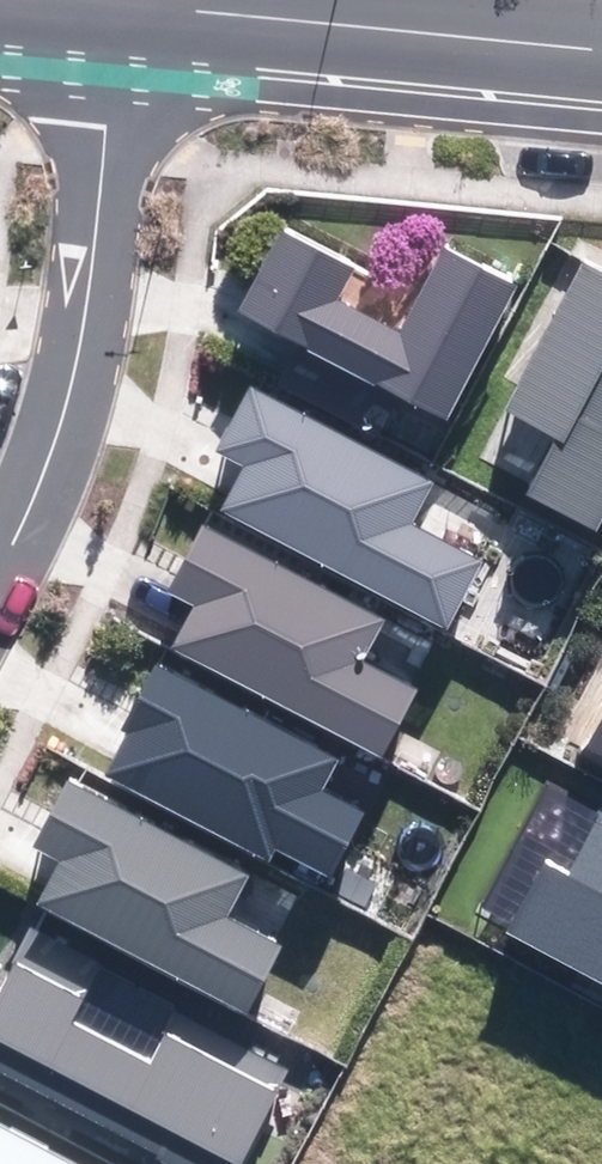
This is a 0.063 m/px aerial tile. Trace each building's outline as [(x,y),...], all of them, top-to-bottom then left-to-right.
[(446,417),(514,286),(449,252),(405,337),(336,301),(352,270),(281,233),(241,310),(446,417)] [(583,261),(505,410),(560,439),(530,497),(593,529),(601,512),(601,271),(583,261)] [(431,482),(252,388),(219,451),(247,466),(223,511),(445,626),(477,564),(407,527),(431,482)] [(383,622),(203,528),(171,589),(199,603),(175,648),(380,754),(413,691),(361,664),(383,622)] [(336,760),(156,666),(123,728),(132,733),(111,773),(269,855),(274,846),(327,874),(359,814),(318,793),(336,760)] [(591,748),(601,754),(601,727),(591,748)] [(246,877),(69,784),(38,844),(64,858),(39,904),(242,1010),(275,947),(223,921),(246,877)] [(506,932),(601,982),(601,815),(569,877),(542,863),(506,932)] [(17,963),(0,995),(0,1075),(171,1163),(239,1163),(274,1097),(166,1041),(151,1069),(69,1027),(84,998),(17,963)] [(0,1126),(0,1163),(73,1163),(0,1126)]
